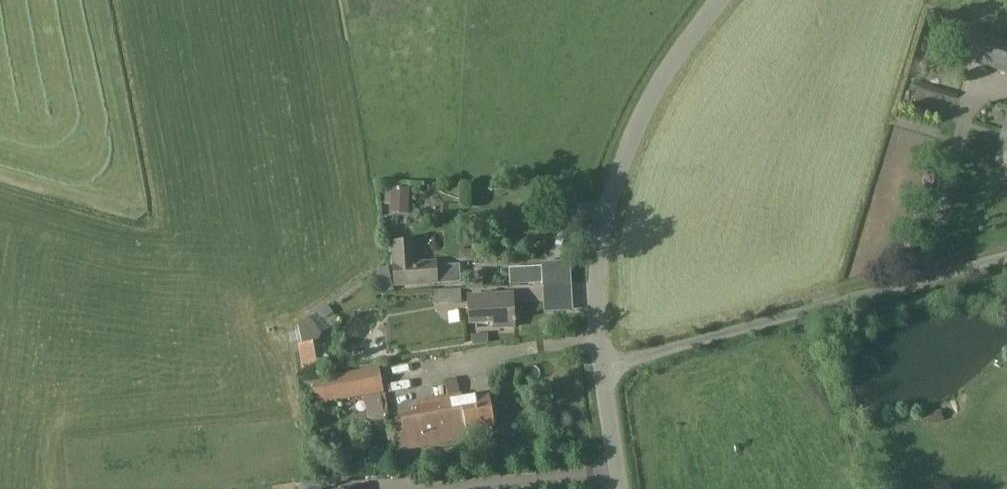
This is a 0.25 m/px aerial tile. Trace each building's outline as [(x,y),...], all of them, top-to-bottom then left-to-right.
[(979,32),(969,62),(1006,74),(1006,41),(979,32)] [(996,162),(1006,165),(1006,119),(1000,141),(1003,142),(996,162)] [(384,188),(384,206),(390,207),(410,207),(410,189),(390,188),(384,188)] [(458,266),(437,267),(436,261),(416,262),(415,241),(391,242),(394,287),(438,284),(438,283),(459,282),(458,266)] [(513,286),(545,284),(544,268),(512,270),(513,286)] [(426,302),(455,303),(456,287),(427,286),(426,302)] [(513,327),(512,295),(469,297),(470,324),(494,322),(494,328),(513,327)] [(333,313),(327,304),(318,311),(324,319),(333,313)] [(301,369),(328,364),(327,355),(322,355),(320,341),(297,345),(301,369)] [(316,404),(383,392),(379,368),(313,379),(316,404)] [(449,398),(459,396),(456,379),(446,381),(449,398)] [(380,395),(367,397),(371,418),(384,416),(380,395)] [(450,402),(447,403),(450,419),(463,416),(466,432),(467,439),(468,444),(493,440),(491,428),(493,427),(488,397),(462,401),(462,400),(450,402)] [(403,422),(386,425),(390,452),(467,439),(466,432),(463,416),(450,419),(447,403),(418,408),(419,413),(402,416),(403,422)] [(941,412),(941,411),(926,415),(926,416),(929,425),(944,421),(941,412)]
